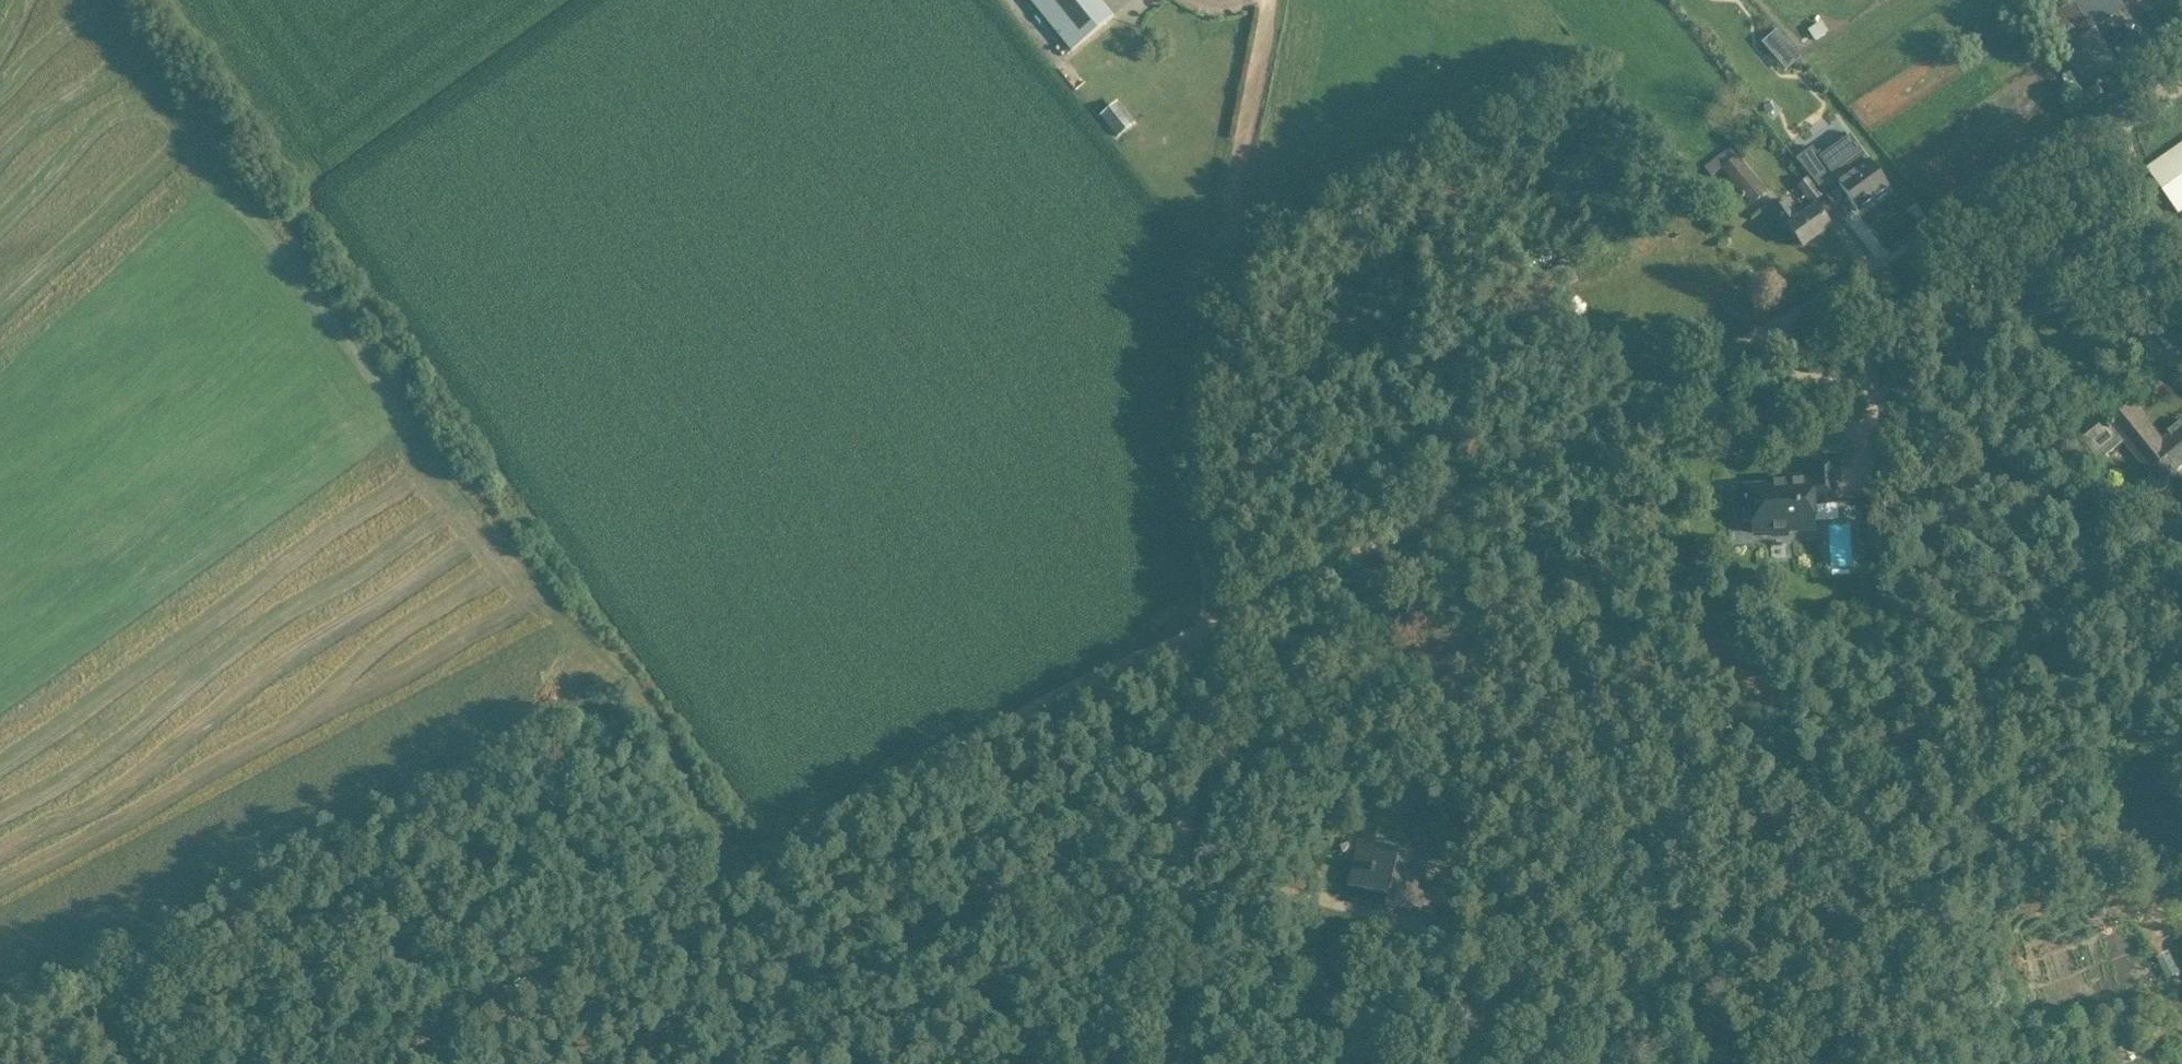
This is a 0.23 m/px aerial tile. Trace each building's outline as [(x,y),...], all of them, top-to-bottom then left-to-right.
[(1100,0),(1030,0),(1072,51),(1114,17),(1100,0)] [(2118,0),(2073,0),(2046,16),(2085,82),(2117,63),(2096,27),(2124,10),(2118,0)] [(2037,31),(2029,36),(2041,57),(2050,52),(2037,31)] [(1114,105),(1101,115),(1118,136),(1131,126),(1114,105)] [(1812,146),(1796,158),(1817,183),(1831,173),(1844,192),(1857,210),(1869,202),(1873,199),(1875,201),(1890,190),(1877,173),(1862,151),(1849,133),(1818,155),(1812,146)] [(2181,212),(2181,145),(2148,169),(2179,214),(2181,212)] [(1708,167),(1705,169),(1711,176),(1720,169),(1721,171),(1751,206),(1766,193),(1736,158),(1728,150),(1708,167)] [(1810,203),(1820,194),(1807,179),(1797,188),(1810,203)] [(1787,226),(1790,230),(1802,247),(1830,228),(1814,206),(1800,216),(1787,198),(1770,210),(1784,229),(1787,226)] [(2166,319),(2181,337),(2181,305),(2166,319)] [(2112,423),(2107,418),(2082,438),(2093,451),(2118,431),(2152,472),(2148,478),(2148,483),(2150,486),(2153,490),(2156,492),(2161,493),(2166,491),(2169,487),(2170,481),(2170,477),(2181,467),(2181,425),(2161,441),(2132,406),(2112,423)] [(1750,521),(1750,530),(1815,527),(1813,500),(1839,499),(1836,459),(1808,460),(1809,478),(1784,479),(1785,486),(1739,488),(1741,522),(1750,521)] [(1359,842),(1348,885),(1386,895),(1384,904),(1404,909),(1414,911),(1433,916),(1438,896),(1429,893),(1430,892),(1416,889),(1417,883),(1431,886),(1435,870),(1396,860),(1398,852),(1380,847),(1359,842)] [(2125,1045),(2113,1050),(2119,1061),(2130,1055),(2125,1045)]
